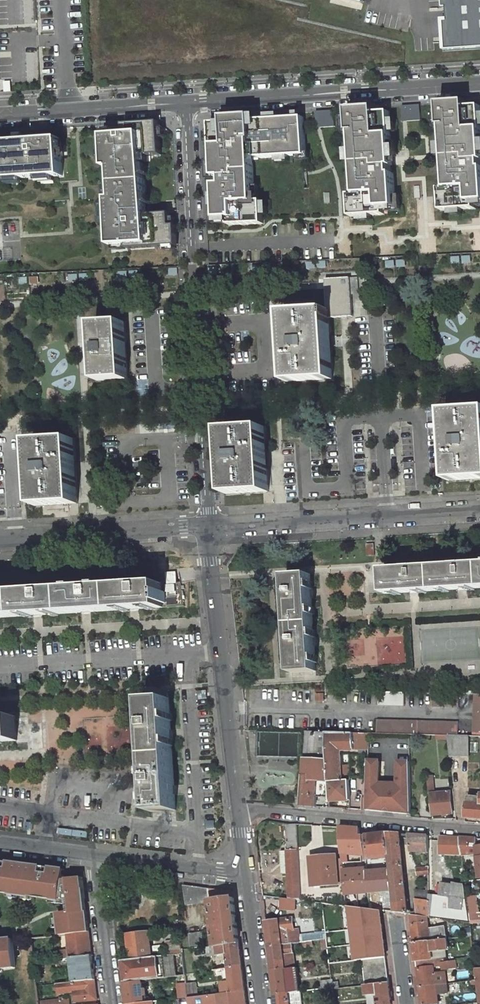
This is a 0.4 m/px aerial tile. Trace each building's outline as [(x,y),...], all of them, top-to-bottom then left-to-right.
[(444,7),(448,7),(448,18),(443,18),(445,50),(479,48),(479,0),(443,0),(444,7)] [(442,102),(445,144),(441,145),(442,158),(446,157),(449,188),(441,188),(443,211),(479,208),(479,105),(469,106),(469,100),(442,102)] [(377,106),(350,108),(353,150),(349,151),(350,164),(354,163),(356,194),(349,194),(351,217),(399,213),(394,160),(400,159),(399,146),(393,146),(391,111),(377,112),(377,106)] [(251,116),(223,117),(224,122),(210,122),(210,146),(213,146),(214,177),(221,177),(222,184),(214,185),(216,225),(263,223),(262,201),(254,201),(253,158),(306,156),(305,117),(251,119),(251,116)] [(124,133),(103,134),(106,167),(110,166),(112,197),(108,197),(111,245),(127,244),(127,248),(177,244),(176,224),(171,224),(170,212),(146,213),(142,155),(161,153),(159,120),(123,123),(124,133)] [(62,175),(60,137),(0,142),(0,179),(62,175)] [(218,266),(219,275),(236,274),(235,264),(218,266)] [(349,306),(346,276),(323,278),(325,307),(349,306)] [(329,377),(325,307),(279,310),(284,380),(329,377)] [(125,378),(121,321),(92,323),(96,380),(125,378)] [(448,477),(479,475),(479,405),(442,407),(448,477)] [(225,493),(265,490),(261,425),(221,427),(225,493)] [(76,503),(71,437),(31,440),(35,505),(76,503)] [(479,588),(479,564),(384,570),(385,595),(479,588)] [(181,607),(179,582),(176,582),(176,573),(168,573),(169,583),(0,593),(0,618),(181,607)] [(317,672),(311,576),(286,577),(292,674),(317,672)] [(407,692),(379,691),(379,704),(406,705),(407,692)] [(461,693),(433,692),(433,706),(460,707),(461,693)] [(176,809),(170,698),(145,700),(151,810),(176,809)] [(18,740),(17,716),(0,717),(0,742),(18,740)] [(448,735),(459,735),(460,721),(378,719),(378,733),(439,734),(446,735),(448,735)] [(303,776),(300,806),(315,806),(316,797),(329,798),(326,732),(307,731),(304,776),(303,776)] [(329,798),(330,801),(339,801),(339,795),(350,795),(349,777),(341,777),(341,763),(340,751),(337,751),(337,746),(344,746),(344,748),(355,748),(354,732),(326,732),(329,798)] [(451,755),(470,755),(470,736),(459,735),(448,735),(451,755)] [(381,760),(370,760),(369,799),(369,810),(411,815),(412,761),(400,761),(400,783),(382,783),(381,760)] [(341,763),(341,777),(349,777),(348,763),(341,763)] [(452,792),(433,793),(434,814),(454,813),(452,792)] [(469,803),(468,817),(479,818),(479,804),(469,803)] [(288,851),(290,899),(301,900),(297,824),(288,823),(289,851),(288,851)] [(361,851),(360,836),(360,828),(340,827),(343,876),(348,876),(347,850),(361,851)] [(366,855),(366,858),(390,856),(388,834),(364,836),(366,855)] [(390,856),(395,912),(409,914),(401,834),(388,834),(390,856)] [(409,835),(410,852),(427,851),(427,835),(409,835)] [(460,837),(440,836),(439,854),(462,857),(462,854),(460,837)] [(477,853),(479,873),(479,845),(478,845),(477,838),(460,837),(462,854),(477,853)] [(313,886),(339,885),(337,859),(328,860),(328,855),(310,857),(313,886)] [(366,855),(359,855),(361,873),(368,873),(366,858),(366,855)] [(65,875),(65,870),(0,861),(0,866),(65,875)] [(65,875),(0,866),(0,896),(12,897),(12,894),(33,897),(32,900),(55,902),(56,899),(62,899),(64,880),(65,875)] [(428,867),(416,867),(417,875),(428,875),(428,867)] [(383,888),(381,875),(368,876),(371,904),(380,904),(379,889),(383,888)] [(64,880),(62,899),(61,905),(70,906),(71,914),(58,916),(59,919),(60,928),(61,936),(68,936),(89,933),(82,877),(64,880)] [(210,901),(213,924),(211,925),(211,928),(214,928),(216,945),(217,946),(240,943),(234,891),(189,885),(188,904),(210,901)] [(417,915),(469,921),(465,886),(455,885),(442,885),(441,896),(429,895),(429,901),(415,900),(417,915)] [(429,892),(415,891),(415,900),(429,901),(429,895),(429,892)] [(476,913),(474,897),(467,898),(469,913),(476,913)] [(378,922),(380,913),(381,911),(371,909),(354,907),(352,919),(378,922)] [(444,940),(443,933),(435,933),(430,934),(428,924),(427,917),(411,915),(414,944),(444,940)] [(291,943),(289,930),(294,930),(292,918),(267,921),(270,946),(291,943)] [(434,925),(442,926),(441,919),(433,918),(434,925)] [(382,930),(368,932),(372,959),(386,958),(382,930)] [(68,940),(71,958),(92,955),(89,933),(68,936),(68,940)] [(149,933),(129,935),(131,960),(151,958),(149,933)] [(205,947),(203,933),(189,935),(191,948),(205,947)] [(3,966),(3,968),(17,967),(13,939),(1,940),(0,940),(0,966),(3,966)] [(417,961),(433,960),(432,952),(449,950),(448,940),(444,940),(414,944),(417,961)] [(181,942),(173,942),(174,955),(182,954),(181,942)] [(228,954),(230,966),(227,966),(227,968),(243,967),(240,943),(217,946),(216,945),(208,946),(210,956),(228,954)] [(273,970),(295,967),(292,943),(291,943),(270,946),(273,970)] [(71,958),(74,982),(95,980),(92,955),(71,958)] [(151,958),(131,960),(124,961),(126,983),(159,979),(156,957),(151,958)] [(363,960),(365,977),(366,985),(389,982),(386,958),(372,959),(363,960)] [(442,970),(457,968),(456,961),(441,962),(442,966),(442,970)] [(225,983),(224,984),(224,993),(225,994),(246,992),(243,967),(227,968),(228,971),(231,971),(232,983),(225,983)] [(289,993),(298,991),(295,967),(273,970),(276,994),(289,993)] [(420,987),(443,985),(447,984),(446,972),(435,974),(434,967),(418,969),(420,987)] [(224,969),(225,983),(232,983),(231,971),(228,971),(227,968),(224,969)] [(180,976),(183,998),(188,997),(187,990),(185,976),(180,976)] [(76,992),(86,991),(87,1001),(97,1000),(95,980),(74,982),(74,983),(57,985),(58,992),(76,990),(76,992)] [(366,985),(368,995),(378,994),(378,999),(374,1000),(375,1003),(392,1003),(389,982),(366,985)] [(143,984),(126,985),(129,1003),(133,1003),(146,1003),(143,984)] [(438,995),(448,993),(447,984),(443,985),(420,987),(422,1003),(436,1003),(439,1003),(438,995)] [(198,996),(197,989),(187,990),(188,997),(198,996)] [(188,997),(189,1003),(248,1003),(246,992),(225,994),(224,993),(198,996),(188,997)] [(289,993),(276,994),(277,1003),(290,1003),(289,993)] [(368,1003),(375,1003),(374,1000),(378,999),(378,994),(368,995),(368,1003)]
